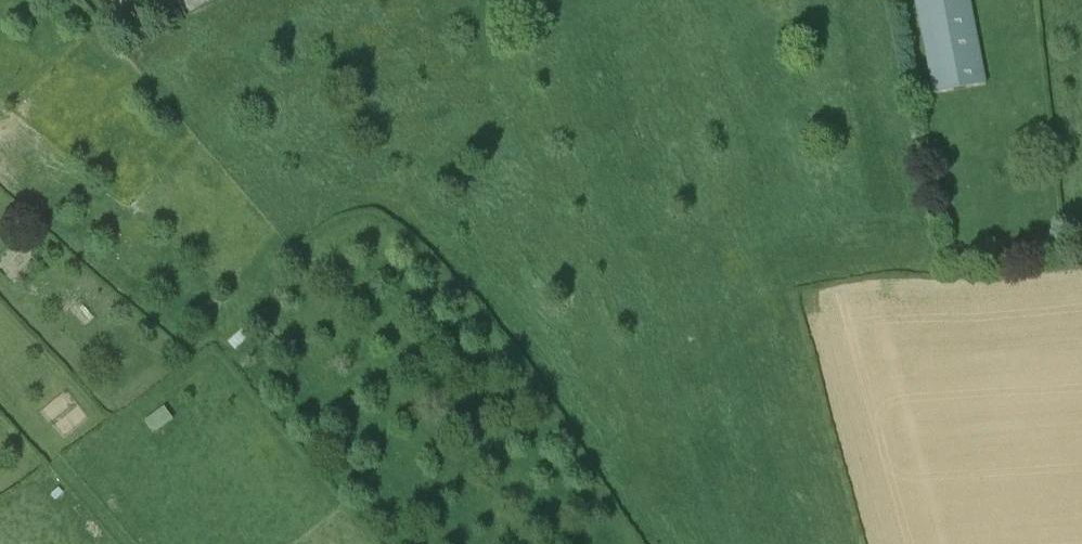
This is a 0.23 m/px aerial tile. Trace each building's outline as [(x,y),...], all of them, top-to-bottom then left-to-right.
[(986,84),(969,0),(916,0),(934,94),(986,84)] [(167,408),(146,421),(155,435),(176,422),(167,408)]
